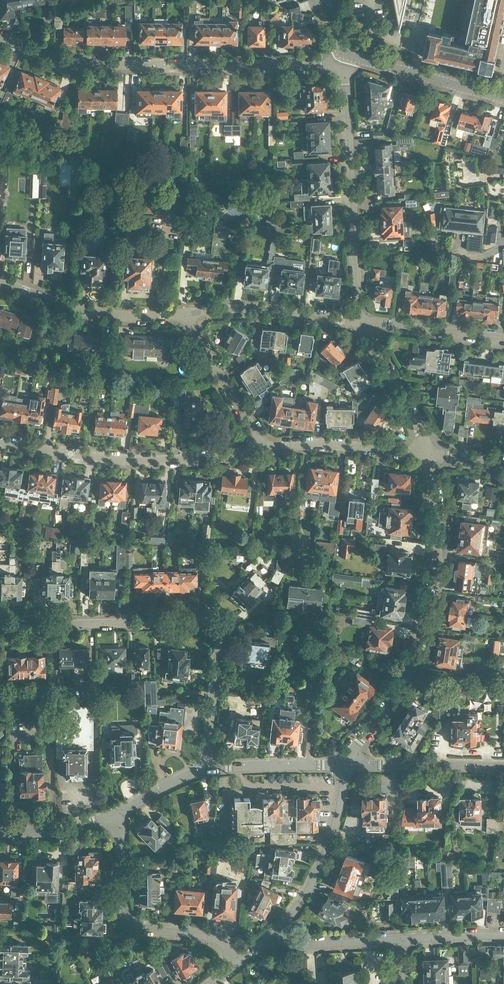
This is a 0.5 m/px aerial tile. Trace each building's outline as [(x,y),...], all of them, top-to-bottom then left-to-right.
[(1,18),(14,16),(12,7),(20,6),(19,0),(0,0),(0,12),(1,18)] [(189,12),(195,12),(195,3),(201,3),(201,0),(189,0),(189,12)] [(401,28),(407,0),(395,0),(401,28)] [(472,21),(466,45),(453,43),(455,35),(444,33),(443,35),(429,32),(424,57),(439,61),(440,59),(480,68),(479,69),(494,73),(497,59),(495,59),(501,32),(503,32),(503,28),(503,0),(476,0),(473,15),(472,14),(471,21),(472,21)] [(298,2),(291,5),(293,11),(300,8),(298,2)] [(54,18),(53,12),(52,6),(45,7),(47,19),(54,18)] [(271,19),(271,8),(262,7),(262,19),(271,19)] [(271,8),(271,19),(279,19),(279,10),(271,8)] [(302,21),(303,14),(292,12),(291,18),(302,21)] [(207,44),(209,44),(209,24),(209,18),(200,18),(200,15),(195,15),(195,20),(195,42),(202,42),(202,43),(203,44),(206,44),(207,43),(207,44)] [(153,44),(154,44),(154,22),(146,22),(146,20),(141,20),(140,42),(147,42),(147,43),(148,44),(151,44),(152,43),(153,43),(153,44)] [(175,22),(167,22),(167,44),(169,44),(169,43),(170,44),(173,44),(174,43),(174,42),(181,42),(182,21),(175,21),(175,22)] [(229,44),(229,43),(236,43),(237,21),(230,21),(230,24),(223,24),(223,27),(222,44),(229,44)] [(249,26),(249,45),(251,45),(252,46),(254,46),(256,45),(264,45),(264,26),(264,21),(259,21),(259,26),(249,26)] [(167,22),(154,22),(154,44),(161,44),(162,45),(165,45),(166,44),(167,44),(167,22)] [(223,24),(209,24),(209,44),(222,44),(223,27),(223,24)] [(87,25),(87,28),(87,44),(99,44),(100,25),(87,25)] [(112,44),(112,25),(100,25),(99,44),(112,44)] [(125,26),(112,25),(112,44),(125,44),(125,26)] [(292,45),(292,27),(292,26),(278,26),(278,46),(285,46),(286,48),(289,48),(291,46),(292,46),(292,45)] [(292,45),(301,45),(301,42),(310,42),(311,41),(312,39),(312,36),(310,34),(310,28),(296,28),(296,27),(292,27),(292,45)] [(64,43),(87,44),(87,28),(64,28),(64,43)] [(9,67),(3,64),(3,62),(0,61),(0,88),(9,67)] [(27,95),(35,77),(34,77),(33,75),(30,74),(29,74),(28,75),(22,72),(13,92),(19,94),(20,92),(27,95)] [(35,77),(27,95),(39,101),(48,81),(42,79),(42,78),(41,77),(39,76),(37,76),(35,76),(35,77)] [(48,81),(39,101),(46,104),(45,106),(51,108),(60,88),(53,86),(54,85),(53,84),(50,83),(49,83),(48,82),(48,81)] [(380,100),(385,99),(389,87),(370,81),(366,84),(366,88),(368,89),(369,99),(380,99),(380,100)] [(306,99),(306,100),(327,99),(326,98),(326,89),(324,89),(324,85),(318,85),(300,86),(301,99),(306,99)] [(90,113),(90,90),(79,89),(79,100),(77,100),(77,113),(90,113)] [(153,90),(153,92),(153,111),(166,111),(167,91),(166,90),(165,90),(164,89),(161,89),(159,90),(153,90)] [(92,108),(103,108),(103,90),(90,90),(90,113),(92,113),(92,108)] [(117,90),(103,90),(103,108),(117,108),(117,90)] [(138,91),(138,111),(138,117),(153,117),(153,111),(153,92),(152,92),(151,91),(150,90),(147,90),(145,91),(138,91)] [(166,111),(166,116),(180,116),(180,112),(181,111),(181,92),(173,91),(172,90),(169,90),(167,91),(166,111)] [(210,115),(210,92),(205,92),(203,90),(200,90),(199,92),(196,91),(196,115),(204,115),(204,119),(211,119),(211,115),(210,115)] [(210,115),(211,115),(225,115),(226,92),(218,92),(217,90),(213,90),(211,92),(210,92),(210,115)] [(396,92),(397,92),(391,90),(391,91),(388,100),(393,102),(396,92)] [(0,109),(0,116),(4,118),(14,94),(8,91),(0,109)] [(254,113),(254,92),(253,91),(249,91),(248,92),(240,92),(240,115),(248,116),(248,113),(254,113)] [(254,92),(254,113),(269,113),(269,92),(266,92),(265,91),(262,91),(261,92),(254,92)] [(408,110),(414,111),(415,112),(417,110),(418,105),(417,103),(416,103),(418,96),(404,91),(398,112),(406,114),(408,110)] [(327,99),(306,100),(306,106),(304,106),(305,111),(326,110),(325,106),(327,106),(326,104),(327,103),(327,99)] [(392,107),(393,102),(388,100),(385,99),(380,100),(380,99),(369,99),(367,99),(368,110),(366,111),(366,117),(368,117),(368,118),(381,117),(383,107),(392,107)] [(436,102),(431,118),(439,120),(440,120),(436,132),(433,142),(446,146),(449,135),(449,134),(444,133),(443,133),(444,130),(446,125),(444,124),(445,122),(446,122),(450,109),(451,105),(450,105),(444,103),(445,101),(438,99),(437,99),(437,101),(436,101),(435,102),(436,102)] [(463,111),(458,128),(452,126),(450,132),(465,136),(469,134),(470,131),(475,132),(479,116),(469,113),(468,112),(465,111),(464,112),(463,111)] [(64,113),(63,119),(60,132),(68,134),(72,114),(64,113)] [(480,113),(479,116),(475,132),(487,135),(493,136),(494,131),(488,130),(492,116),(489,115),(488,114),(484,113),(483,113),(480,113)] [(391,114),(388,127),(387,131),(385,137),(391,137),(397,116),(391,114)] [(53,131),(60,132),(63,119),(55,118),(53,131)] [(303,138),(328,136),(328,135),(329,133),(329,131),(328,129),(327,122),(314,123),(314,120),(302,121),(303,138)] [(233,135),(233,141),(233,143),(241,143),(241,124),(233,124),(232,135),(233,135)] [(198,125),(190,125),(190,147),(197,147),(197,134),(198,134),(198,125)] [(379,127),(379,132),(374,132),(374,137),(384,137),(384,131),(387,131),(388,127),(379,127)] [(133,140),(134,131),(128,130),(127,144),(138,145),(138,141),(133,140)] [(188,136),(180,136),(180,149),(188,149),(188,136)] [(328,137),(328,136),(303,138),(303,149),(306,151),(309,151),(329,150),(329,143),(330,142),(330,138),(328,137)] [(375,147),(376,163),(393,162),(401,161),(400,148),(413,146),(413,137),(397,138),(397,145),(392,145),(392,143),(381,144),(381,147),(375,147)] [(496,149),(498,139),(497,138),(497,139),(493,138),(490,148),(496,149)] [(469,153),(471,143),(466,142),(463,151),(469,153)] [(470,154),(485,158),(488,149),(478,146),(478,145),(473,144),(470,154)] [(376,177),(377,177),(394,176),(393,162),(376,163),(376,164),(376,177)] [(308,164),(309,180),(329,179),(329,178),(329,176),(330,175),(330,171),(328,170),(328,163),(308,164)] [(395,194),(394,176),(377,177),(378,192),(384,192),(384,195),(395,194)] [(329,179),(309,180),(310,193),(330,192),(329,184),(331,183),(330,179),(329,179)] [(50,185),(39,184),(39,191),(38,197),(49,198),(50,185)] [(437,191),(437,190),(435,190),(435,191),(436,199),(449,197),(449,190),(437,191)] [(137,211),(151,212),(152,199),(138,198),(137,211)] [(313,219),(331,218),(330,210),(331,210),(332,209),(332,208),(332,207),(332,206),(332,205),(331,205),(330,205),(330,204),(312,205),(313,219)] [(488,217),(495,218),(497,207),(489,205),(488,217)] [(383,214),(383,223),(403,222),(403,214),(406,214),(406,208),(405,208),(405,206),(383,207),(383,214)] [(442,206),(440,228),(443,228),(443,229),(469,232),(468,249),(482,251),(484,233),(486,211),(442,206)] [(244,231),(252,227),(256,227),(256,226),(255,225),(250,215),(239,221),(244,231)] [(332,232),(331,218),(313,219),(308,219),(308,230),(314,230),(314,231),(323,231),(323,232),(332,232)] [(124,219),(122,240),(130,241),(132,219),(124,219)] [(278,219),(277,219),(266,219),(266,228),(278,228),(278,222),(278,219)] [(409,221),(403,222),(383,223),(384,231),(384,237),(410,236),(409,221)] [(186,226),(184,241),(191,242),(193,227),(186,226)] [(215,226),(213,245),(226,247),(226,246),(225,246),(227,231),(228,231),(234,231),(234,228),(215,226)] [(7,234),(5,256),(25,257),(27,235),(26,235),(26,229),(20,228),(20,235),(7,234)] [(54,233),(45,232),(42,268),(52,269),(51,272),(53,273),(59,273),(61,272),(61,268),(62,268),(62,266),(64,265),(64,261),(63,260),(63,252),(65,251),(65,247),(64,246),(64,244),(64,238),(54,238),(54,233)] [(313,251),(319,252),(321,240),(314,239),(313,251)] [(246,284),(257,286),(258,287),(259,288),(261,288),(262,288),(263,288),(263,287),(264,287),(264,286),(266,287),(266,281),(271,281),(273,264),(274,264),(276,242),(272,241),(270,243),(268,262),(270,263),(268,265),(249,263),(246,284)] [(496,242),(485,241),(483,262),(494,263),(496,242)] [(105,284),(107,257),(97,256),(97,254),(92,254),(92,251),(84,250),(84,255),(83,255),(82,270),(88,270),(87,284),(103,285),(105,284)] [(128,289),(149,290),(150,280),(152,279),(152,276),(150,275),(150,268),(152,267),(153,264),(151,262),(151,258),(125,256),(124,277),(129,277),(128,289)] [(203,279),(208,279),(210,260),(187,257),(186,267),(196,268),(196,270),(197,270),(196,275),(196,276),(198,277),(202,278),(203,279)] [(305,262),(285,259),(285,258),(275,257),(273,273),(282,274),(281,288),(282,288),(282,289),(283,290),(284,290),(285,291),(286,291),(287,291),(288,290),(290,289),(292,290),(293,291),(294,292),(297,292),(298,292),(299,292),(300,291),(301,291),(305,262)] [(319,272),(316,293),(318,293),(318,294),(319,295),(320,295),(321,295),(322,295),(323,295),(324,295),(324,294),(325,294),(337,296),(338,294),(338,293),(338,292),(339,291),(339,290),(338,289),(341,267),(339,267),(340,259),(330,258),(328,273),(319,272)] [(228,262),(210,260),(208,279),(214,280),(215,279),(220,280),(222,279),(223,273),(224,273),(224,272),(227,272),(228,262)] [(244,263),(236,262),(235,276),(243,277),(244,263)] [(379,279),(380,275),(385,276),(386,270),(374,268),(373,278),(379,279)] [(465,271),(459,270),(457,286),(461,287),(462,282),(464,282),(465,271)] [(418,312),(420,291),(413,290),(413,285),(409,285),(409,284),(408,284),(410,272),(403,271),(400,289),(407,290),(405,304),(404,304),(403,310),(409,311),(409,312),(418,313),(418,312)] [(449,290),(455,290),(457,273),(450,272),(449,290)] [(381,281),(380,285),(377,285),(375,296),(377,296),(376,301),(382,302),(381,304),(391,305),(392,296),(393,296),(394,287),(395,283),(381,281)] [(418,312),(431,313),(433,297),(425,296),(426,292),(425,291),(426,281),(421,281),(420,291),(418,312)] [(483,320),(486,297),(478,296),(479,290),(481,290),(482,282),(474,281),(473,294),(470,318),(470,317),(483,319),(483,320)] [(470,318),(473,294),(465,293),(465,289),(460,288),(460,293),(459,293),(457,310),(458,310),(457,316),(461,316),(461,317),(463,317),(464,319),(467,319),(469,318),(470,318)] [(431,313),(431,315),(440,316),(440,314),(446,315),(447,310),(446,309),(447,295),(440,295),(439,298),(433,297),(431,313)] [(486,297),(483,320),(485,320),(486,321),(489,322),(491,320),(492,321),(492,320),(497,321),(498,315),(501,297),(486,295),(486,297)] [(35,318),(23,315),(22,317),(18,316),(18,315),(1,310),(0,312),(0,322),(3,323),(2,326),(18,331),(17,331),(18,331),(18,334),(29,337),(35,318)] [(272,347),(274,329),(268,328),(268,327),(263,326),(262,332),(261,332),(260,340),(259,349),(266,350),(266,346),(272,347)] [(274,329),(272,347),(280,348),(280,351),(285,352),(287,335),(286,335),(287,329),(281,328),(281,330),(274,329)] [(238,354),(248,337),(235,330),(233,329),(224,345),(225,346),(225,347),(232,351),(231,351),(232,352),(233,351),(238,354)] [(299,341),(298,350),(305,351),(305,354),(310,355),(311,348),(312,348),(313,338),(312,338),(313,332),(307,331),(307,333),(300,332),(299,342),(299,341)] [(68,341),(67,350),(99,354),(101,338),(75,334),(74,342),(68,341)] [(143,357),(144,354),(160,355),(159,359),(171,360),(172,340),(143,339),(141,338),(139,337),(137,338),(135,338),(126,338),(125,353),(132,354),(132,357),(131,357),(144,358),(144,357),(143,357)] [(260,340),(252,339),(250,349),(258,353),(259,349),(260,340)] [(320,350),(335,365),(346,354),(345,354),(346,352),(332,339),(331,340),(320,350)] [(419,369),(418,372),(424,373),(425,370),(427,357),(418,356),(419,346),(414,345),(413,355),(409,354),(406,357),(404,361),(405,364),(417,366),(417,367),(419,369)] [(425,370),(437,371),(440,348),(435,347),(435,350),(423,348),(422,354),(425,355),(425,356),(427,356),(427,357),(425,370)] [(440,348),(437,371),(449,373),(450,364),(455,364),(455,358),(451,357),(452,352),(445,351),(445,348),(440,348)] [(245,352),(236,358),(239,362),(247,357),(245,352)] [(104,354),(102,370),(109,371),(111,355),(104,354)] [(284,356),(282,368),(289,369),(291,357),(284,356)] [(475,374),(482,375),(483,364),(477,363),(477,360),(461,358),(459,371),(475,373),(475,374)] [(242,380),(245,385),(265,373),(261,367),(265,365),(261,360),(252,365),(243,370),(244,371),(241,373),(243,377),(242,380)] [(344,363),(338,368),(340,372),(343,376),(346,375),(350,381),(365,372),(361,366),(363,365),(360,360),(355,363),(354,363),(347,367),(344,363)] [(493,365),(483,364),(482,375),(492,377),(492,375),(502,376),(501,382),(503,383),(503,364),(493,362),(493,365)] [(35,369),(21,367),(20,374),(34,376),(35,369)] [(302,380),(303,369),(291,368),(290,379),(299,379),(302,380)] [(43,379),(44,372),(36,371),(35,378),(43,379)] [(312,371),(310,378),(319,383),(325,378),(312,371)] [(369,378),(365,372),(350,381),(353,387),(351,389),(353,394),(368,385),(373,381),(370,377),(369,378)] [(272,383),(265,373),(245,385),(249,391),(251,390),(254,394),(258,392),(258,393),(267,388),(266,387),(272,383)] [(315,395),(321,395),(321,384),(319,383),(310,378),(310,391),(315,391),(315,395)] [(325,378),(319,383),(321,384),(328,387),(333,390),(337,387),(339,386),(340,385),(330,380),(325,378)] [(438,394),(438,396),(459,399),(460,391),(459,391),(459,385),(447,383),(446,386),(441,385),(440,394),(438,394)] [(193,423),(201,423),(201,418),(202,418),(202,399),(196,399),(196,395),(185,395),(185,386),(171,386),(170,405),(170,408),(185,408),(185,414),(180,414),(180,422),(185,422),(185,423),(193,423)] [(50,403),(56,404),(56,407),(59,388),(53,387),(52,391),(51,398),(50,403)] [(13,419),(16,397),(9,395),(3,394),(0,416),(0,417),(6,418),(7,419),(11,420),(12,419),(13,419)] [(29,397),(29,399),(26,421),(28,421),(29,423),(32,423),(33,422),(40,423),(45,397),(37,395),(37,398),(29,397)] [(257,401),(260,406),(269,400),(266,395),(257,401)] [(290,424),(290,425),(293,406),(282,405),(283,397),(273,395),(269,421),(282,423),(283,425),(288,426),(290,424)] [(444,405),(444,410),(456,411),(457,404),(459,404),(459,399),(438,396),(437,404),(444,405)] [(492,423),(493,423),(494,411),(495,407),(488,406),(488,408),(484,408),(484,403),(481,403),(482,398),(468,396),(466,414),(471,415),(471,417),(479,418),(479,420),(492,422),(492,423)] [(25,422),(26,421),(29,399),(16,397),(13,419),(20,420),(21,421),(25,422)] [(380,399),(364,422),(368,424),(365,428),(371,432),(373,428),(376,431),(377,430),(379,430),(389,416),(388,414),(389,414),(386,412),(389,408),(385,405),(387,403),(380,399)] [(307,408),(293,406),(290,425),(293,425),(294,427),(298,428),(300,426),(314,428),(315,427),(313,427),(317,402),(308,400),(307,408)] [(347,408),(338,408),(338,428),(346,428),(347,426),(352,426),(352,422),(353,422),(354,412),(358,412),(358,403),(353,400),(353,405),(347,405),(347,408)] [(134,417),(140,417),(139,431),(141,432),(143,433),(145,433),(146,432),(156,433),(157,426),(160,426),(160,424),(161,423),(161,421),(160,420),(160,418),(150,417),(151,402),(137,401),(136,403),(134,417)] [(130,402),(128,416),(134,417),(136,403),(130,402)] [(61,408),(56,407),(53,428),(61,429),(61,431),(66,431),(70,403),(68,403),(66,403),(64,403),(63,404),(62,405),(61,408)] [(70,403),(66,431),(70,432),(70,430),(79,431),(82,410),(78,410),(79,407),(78,407),(76,405),(74,404),(73,404),(72,403),(70,403)] [(338,428),(338,408),(332,408),(332,404),(326,404),(326,411),(325,411),(325,421),(326,421),(326,426),(331,426),(333,428),(338,428)] [(503,424),(503,408),(495,407),(494,411),(493,423),(503,424)] [(454,430),(456,411),(444,410),(443,416),(446,417),(444,427),(444,428),(445,429),(447,432),(450,433),(453,430),(454,430)] [(108,434),(110,415),(103,415),(103,411),(97,411),(97,415),(96,415),(95,421),(91,424),(94,429),(94,433),(108,434)] [(110,415),(108,434),(110,434),(110,435),(116,436),(116,435),(124,435),(124,430),(128,426),(125,423),(125,418),(124,418),(124,413),(119,412),(119,416),(110,415)] [(464,428),(464,426),(460,425),(459,435),(467,436),(468,429),(464,428)] [(5,485),(9,467),(0,466),(0,484),(5,485)] [(14,499),(21,500),(23,490),(19,490),(23,470),(9,467),(5,485),(3,494),(15,496),(14,499)] [(309,467),(305,497),(319,498),(323,469),(322,469),(321,468),(318,468),(316,468),(309,467)] [(323,469),(319,498),(330,500),(330,498),(335,499),(339,471),(331,470),(330,469),(326,469),(325,469),(323,469)] [(29,498),(40,500),(43,473),(30,471),(27,491),(23,491),(23,490),(21,500),(28,501),(29,498)] [(409,474),(385,472),(384,480),(388,481),(388,489),(407,491),(407,490),(408,490),(409,482),(408,482),(409,474)] [(57,495),(53,495),(56,474),(43,473),(40,500),(51,501),(50,504),(52,504),(56,504),(57,495)] [(277,493),(280,493),(280,474),(275,474),(275,473),(267,473),(267,491),(264,491),(264,499),(275,499),(277,497),(277,493)] [(285,474),(280,474),(280,493),(285,493),(285,496),(286,497),(292,497),(293,496),(293,493),(293,473),(285,473),(285,474)] [(223,476),(221,492),(228,492),(227,502),(227,505),(249,508),(249,505),(250,492),(246,491),(246,490),(247,488),(247,485),(246,483),(247,478),(240,478),(240,475),(230,474),(230,477),(229,476),(227,475),(226,476),(223,476)] [(74,494),(76,477),(64,475),(60,505),(66,506),(67,505),(67,501),(69,500),(73,500),(74,494)] [(76,477),(74,494),(82,495),(81,499),(87,500),(89,478),(76,477)] [(372,478),(370,499),(377,499),(379,479),(372,478)] [(194,507),(194,501),(196,480),(187,479),(187,480),(182,479),(181,485),(180,484),(179,497),(180,497),(179,506),(194,507)] [(112,500),(113,481),(100,480),(98,504),(104,504),(104,499),(112,500)] [(196,480),(194,501),(209,502),(211,485),(209,485),(209,482),(204,481),(196,480)] [(113,481),(112,500),(120,501),(120,505),(124,506),(125,500),(127,482),(113,481)] [(152,501),(152,483),(148,483),(148,482),(147,482),(147,481),(141,481),(141,482),(140,482),(139,501),(152,501)] [(152,483),(152,501),(165,501),(166,483),(157,482),(157,483),(152,483)] [(470,484),(461,483),(459,498),(463,498),(462,507),(471,508),(472,499),(477,500),(479,483),(470,482),(470,484)] [(489,497),(497,499),(499,486),(491,485),(489,497)] [(362,509),(363,499),(348,498),(347,514),(348,515),(347,520),(346,520),(339,519),(337,533),(345,534),(346,528),(360,529),(362,509)] [(379,512),(379,518),(410,521),(411,516),(413,516),(414,510),(412,509),(401,508),(401,502),(391,501),(391,507),(387,507),(387,512),(379,512)] [(128,525),(130,512),(122,511),(121,524),(128,525)] [(379,518),(371,517),(371,518),(367,517),(367,523),(370,524),(370,522),(376,522),(376,521),(379,521),(378,525),(388,526),(388,531),(391,532),(390,538),(401,539),(402,533),(409,533),(412,533),(413,526),(410,526),(410,521),(379,518)] [(461,535),(461,536),(487,539),(489,525),(485,525),(485,524),(463,522),(463,523),(461,524),(461,527),(462,529),(461,535)] [(202,538),(201,546),(208,547),(211,525),(205,524),(202,538)] [(80,530),(79,539),(86,540),(87,531),(80,530)] [(175,545),(176,539),(176,532),(169,531),(168,544),(175,545)] [(244,531),(242,547),(250,548),(252,532),(244,531)] [(487,539),(461,536),(460,549),(466,550),(466,551),(470,552),(470,551),(481,552),(488,552),(488,545),(487,545),(487,539)] [(335,545),(334,555),(340,555),(350,557),(351,548),(353,548),(354,539),(342,537),(341,539),(341,546),(335,545)] [(71,551),(81,552),(81,540),(71,539),(71,551)] [(327,542),(326,551),(333,552),(334,543),(327,542)] [(364,549),(371,550),(385,552),(386,544),(375,543),(375,545),(364,547),(364,549)] [(196,546),(196,558),(205,558),(205,546),(196,546)] [(51,597),(55,597),(57,549),(56,549),(56,551),(53,551),(52,567),(50,567),(50,576),(43,575),(43,587),(39,587),(38,595),(42,595),(42,596),(51,597)] [(61,549),(57,549),(55,597),(60,598),(60,597),(69,597),(69,596),(73,596),(73,588),(69,588),(70,576),(63,576),(63,568),(64,569),(66,567),(68,565),(68,563),(66,561),(64,560),(61,560),(61,555),(62,555),(63,550),(61,550),(61,549)] [(404,573),(409,574),(409,573),(410,571),(411,569),(411,567),(410,566),(410,564),(411,556),(406,555),(406,552),(409,552),(409,551),(405,551),(405,552),(388,550),(388,552),(387,561),(383,561),(382,571),(402,573),(402,574),(404,574),(404,573)] [(280,551),(277,569),(283,570),(286,552),(280,551)] [(317,565),(326,567),(327,560),(318,558),(317,565)] [(9,595),(10,564),(10,559),(6,559),(6,564),(0,564),(0,596),(6,596),(6,595),(9,595)] [(456,569),(455,574),(477,577),(480,577),(481,570),(480,570),(481,563),(476,562),(459,560),(458,568),(456,569)] [(152,562),(152,568),(152,590),(158,590),(159,591),(162,591),(163,590),(164,590),(164,570),(158,570),(158,566),(156,566),(156,562),(152,562)] [(16,576),(16,564),(10,564),(9,595),(12,595),(12,596),(21,597),(21,595),(25,595),(25,588),(21,588),(22,576),(16,576)] [(97,569),(88,568),(88,577),(90,577),(90,588),(86,588),(86,594),(90,594),(90,595),(92,596),(93,596),(95,596),(97,596),(98,596),(101,596),(101,580),(102,566),(97,566),(97,569)] [(117,577),(117,569),(107,569),(107,566),(102,566),(101,580),(101,596),(105,597),(105,596),(107,596),(108,597),(110,597),(112,596),(114,596),(114,595),(118,595),(118,588),(114,588),(114,577),(117,577)] [(178,567),(178,570),(178,590),(180,590),(182,591),(184,591),(185,590),(194,590),(194,585),(197,585),(197,578),(198,578),(198,574),(196,574),(196,572),(192,572),(192,567),(178,567)] [(152,568),(139,568),(134,568),(134,584),(134,585),(142,585),(141,590),(146,590),(146,591),(150,591),(150,590),(152,590),(152,568)] [(278,583),(284,573),(277,569),(271,579),(278,583)] [(178,570),(164,570),(164,590),(167,590),(168,591),(171,591),(172,590),(178,590),(178,570)] [(241,598),(261,577),(256,572),(250,578),(249,576),(241,585),(240,584),(234,591),(241,598)] [(333,573),(333,582),(340,583),(340,581),(362,584),(362,580),(371,582),(371,585),(381,586),(382,580),(333,573)] [(455,574),(454,578),(456,580),(455,588),(472,590),(480,591),(480,586),(477,582),(477,577),(455,574)] [(266,582),(261,577),(241,598),(237,601),(244,608),(248,604),(248,605),(255,598),(254,597),(262,589),(261,587),(266,582)] [(322,588),(291,584),(289,605),(297,606),(297,607),(307,608),(307,605),(320,606),(322,588)] [(380,590),(378,600),(403,604),(403,601),(404,601),(405,597),(404,596),(404,594),(405,590),(384,586),(383,591),(380,590)] [(450,611),(450,612),(467,615),(470,600),(465,600),(465,598),(458,597),(458,599),(453,598),(452,603),(451,603),(451,605),(450,607),(449,609),(450,611)] [(403,604),(378,600),(377,609),(380,609),(379,614),(400,617),(401,613),(402,613),(402,610),(403,610),(404,606),(403,605),(403,604)] [(375,612),(357,609),(356,616),(371,619),(374,619),(375,612)] [(467,615),(450,612),(450,613),(449,614),(448,616),(449,618),(449,620),(449,625),(454,626),(453,627),(461,628),(461,627),(466,628),(467,615)] [(343,624),(345,615),(330,613),(328,622),(343,624)] [(371,619),(356,616),(354,616),(352,623),(366,626),(367,624),(370,624),(371,619)] [(366,646),(367,646),(366,648),(370,649),(371,650),(374,651),(376,650),(389,652),(391,641),(392,640),(393,637),(391,635),(392,632),(390,631),(391,628),(385,627),(384,629),(370,626),(370,627),(368,626),(367,634),(369,635),(368,638),(367,639),(366,640),(366,641),(366,642),(365,642),(365,643),(366,644),(366,645),(366,646)] [(243,656),(243,658),(251,659),(251,663),(263,664),(268,664),(269,657),(267,656),(268,645),(273,645),(277,646),(277,645),(278,637),(261,635),(260,641),(245,639),(243,656)] [(439,645),(438,653),(463,657),(463,656),(464,648),(460,647),(461,639),(440,635),(438,645),(439,645)] [(148,668),(148,646),(139,646),(139,649),(134,649),(134,670),(141,670),(141,668),(148,668)] [(69,648),(60,648),(60,665),(74,665),(74,649),(69,649),(69,648)] [(169,656),(168,664),(188,667),(188,665),(190,664),(191,660),(189,659),(189,658),(185,657),(186,650),(168,648),(168,656),(169,656)] [(88,649),(74,649),(74,665),(88,665),(88,649)] [(116,649),(101,649),(102,656),(107,656),(107,664),(109,664),(109,672),(123,672),(123,663),(125,663),(124,652),(116,652),(116,649)] [(8,657),(8,676),(9,676),(9,679),(27,678),(27,675),(45,675),(44,665),(44,656),(42,656),(42,653),(41,651),(36,651),(34,653),(34,656),(33,656),(33,657),(25,657),(25,656),(25,653),(23,652),(18,652),(17,653),(17,656),(16,656),(16,657),(8,657)] [(473,658),(463,656),(463,657),(438,653),(438,654),(437,654),(436,663),(461,667),(462,662),(473,664),(473,658)] [(491,661),(489,678),(497,679),(499,662),(491,661)] [(188,667),(168,664),(168,670),(165,670),(163,671),(163,679),(164,681),(172,682),(172,678),(186,680),(187,674),(188,673),(189,672),(190,668),(188,667)] [(53,687),(61,686),(61,668),(52,669),(52,671),(53,687)] [(97,685),(97,668),(89,668),(89,686),(97,685)] [(444,671),(430,668),(429,675),(442,677),(444,671)] [(343,690),(360,702),(367,693),(368,695),(369,693),(371,693),(373,690),(373,688),(374,687),(373,687),(377,682),(370,677),(367,681),(352,670),(348,675),(352,678),(350,681),(346,677),(343,682),(347,685),(343,690)] [(429,675),(427,681),(441,683),(442,677),(429,675)] [(148,705),(156,704),(157,704),(157,699),(157,680),(144,681),(145,705),(148,705)] [(427,681),(426,687),(439,689),(441,683),(427,681)] [(296,688),(288,687),(287,694),(295,695),(296,688)] [(360,702),(343,690),(337,698),(334,695),(335,695),(330,692),(325,699),(343,713),(340,717),(347,722),(350,717),(351,718),(356,711),(355,709),(360,702)] [(271,708),(271,698),(248,696),(247,702),(259,703),(259,701),(265,702),(265,705),(267,707),(271,708)] [(429,710),(418,703),(415,701),(403,722),(402,721),(394,735),(414,748),(425,730),(426,730),(428,726),(422,722),(429,710)] [(148,705),(146,720),(155,721),(156,704),(148,705)] [(281,707),(280,713),(274,712),(270,742),(272,744),(278,744),(279,743),(279,739),(280,740),(280,739),(283,739),(287,704),(285,704),(284,708),(281,707)] [(287,704),(283,739),(287,740),(288,740),(289,742),(289,743),(294,743),(296,741),(297,741),(302,741),(303,732),(300,732),(301,719),(293,719),(294,709),(291,709),(292,704),(287,704)] [(62,748),(62,758),(66,758),(66,777),(68,778),(70,780),(74,780),(75,778),(75,777),(77,777),(77,780),(86,780),(86,774),(87,774),(87,748),(93,748),(93,706),(62,706),(62,742),(60,742),(60,748),(62,748)] [(170,749),(177,750),(177,745),(179,746),(182,722),(183,708),(170,706),(170,712),(160,711),(158,725),(148,724),(149,742),(156,743),(171,745),(170,749)] [(474,742),(477,742),(477,740),(481,740),(482,739),(482,733),(481,732),(478,732),(478,719),(477,719),(478,714),(455,713),(455,718),(454,718),(454,725),(453,725),(453,741),(454,741),(454,744),(462,745),(462,741),(466,742),(469,742),(470,743),(474,743),(474,742)] [(250,742),(257,743),(259,726),(259,719),(252,719),(237,718),(236,728),(235,728),(233,738),(235,738),(234,743),(236,744),(242,745),(244,744),(244,742),(249,743),(250,742)] [(110,739),(104,739),(105,750),(111,749),(111,761),(112,761),(112,765),(114,766),(120,766),(122,764),(122,763),(134,762),(134,755),(136,755),(135,734),(138,734),(137,724),(119,724),(120,738),(110,738),(110,739)] [(20,758),(20,761),(20,762),(20,772),(16,772),(16,793),(20,793),(20,794),(31,794),(31,795),(44,795),(44,788),(45,788),(45,778),(44,778),(44,770),(41,770),(41,754),(23,754),(23,758),(20,758)] [(234,805),(232,805),(234,812),(232,812),(232,811),(232,812),(234,818),(232,818),(234,825),(233,825),(232,825),(235,832),(270,832),(271,844),(296,844),(296,831),(317,830),(317,817),(317,808),(320,808),(321,806),(321,801),(320,799),(317,799),(317,794),(308,794),(308,797),(298,797),(298,795),(282,795),(282,792),(273,793),(273,794),(270,794),(268,793),(259,793),(256,795),(256,798),(263,798),(263,807),(261,806),(260,805),(258,805),(256,804),(254,804),(253,804),(251,804),(250,805),(249,798),(234,798),(234,805)] [(461,811),(461,818),(461,824),(481,824),(482,798),(481,798),(481,794),(480,793),(475,792),(473,794),(473,798),(461,797),(461,803),(461,811)] [(386,822),(387,798),(376,797),(376,794),(366,794),(366,798),(365,798),(365,813),(365,822),(367,822),(367,831),(385,831),(385,822),(386,822)] [(430,799),(422,799),(420,799),(420,808),(405,808),(403,823),(412,823),(419,823),(419,830),(433,830),(433,828),(439,828),(439,823),(442,823),(441,799),(439,796),(430,797),(430,799)] [(188,813),(188,814),(191,817),(193,816),(193,819),(194,819),(195,826),(206,826),(207,826),(206,835),(206,838),(213,839),(215,817),(208,816),(205,799),(199,800),(195,798),(193,799),(190,802),(190,805),(191,809),(190,810),(188,813)] [(168,832),(168,831),(165,827),(170,822),(162,815),(157,820),(160,823),(158,826),(151,819),(145,825),(142,824),(138,828),(138,831),(141,834),(141,835),(142,836),(144,837),(145,839),(146,839),(154,847),(165,837),(168,840),(170,840),(172,837),(172,836),(168,832)] [(487,818),(487,832),(498,832),(499,818),(487,818)] [(384,834),(382,849),(394,851),(396,836),(384,834)] [(269,854),(268,861),(290,863),(291,859),(292,859),(295,857),(296,852),(293,850),(276,847),(275,849),(270,848),(269,854)] [(435,859),(441,860),(446,861),(448,851),(448,847),(440,847),(440,853),(435,853),(435,859)] [(76,881),(69,881),(69,892),(89,891),(89,883),(83,883),(83,879),(98,879),(97,871),(96,859),(100,859),(100,851),(88,851),(88,854),(82,854),(79,856),(79,858),(76,858),(76,881)] [(414,854),(398,851),(399,866),(415,866),(414,854)] [(455,852),(448,851),(446,861),(452,862),(455,852)] [(344,862),(343,866),(367,874),(371,863),(365,861),(347,854),(347,855),(344,856),(343,860),(344,862)] [(23,895),(23,886),(18,886),(18,860),(17,860),(16,859),(12,859),(10,860),(0,860),(0,882),(10,882),(10,886),(16,886),(16,889),(13,889),(13,895),(23,895)] [(290,867),(290,863),(268,861),(260,860),(252,859),(251,865),(259,866),(265,866),(264,874),(290,877),(290,876),(293,875),(293,870),(291,868),(291,867),(290,867)] [(32,866),(32,875),(37,875),(37,878),(34,880),(33,886),(36,888),(36,893),(38,893),(39,894),(43,894),(44,893),(48,893),(57,893),(57,888),(57,884),(58,884),(59,875),(58,875),(58,863),(47,863),(47,866),(37,866),(32,866)] [(362,886),(367,874),(343,866),(339,877),(362,886)] [(139,888),(160,887),(160,872),(139,872),(139,879),(138,880),(138,885),(139,886),(139,888)] [(362,886),(339,877),(338,880),(335,881),(333,885),(335,887),(335,888),(352,895),(353,894),(358,897),(360,891),(361,891),(362,886)] [(256,886),(259,887),(257,891),(251,888),(249,888),(249,893),(259,898),(270,903),(271,901),(272,901),(273,900),(276,901),(279,894),(276,893),(277,892),(269,888),(272,882),(262,880),(261,883),(258,882),(256,886)] [(213,905),(213,914),(233,915),(235,895),(239,893),(240,887),(236,885),(236,883),(215,881),(214,899),(211,898),(211,905),(213,905)] [(398,899),(398,885),(393,885),(390,885),(390,899),(398,899)] [(190,890),(189,890),(182,890),(182,887),(177,886),(177,889),(176,889),(175,910),(181,910),(182,912),(185,912),(186,911),(189,911),(190,896),(190,890)] [(160,887),(139,888),(138,889),(138,893),(139,894),(139,904),(141,905),(152,905),(153,904),(153,902),(160,902),(160,887)] [(195,911),(201,912),(202,892),(202,888),(189,887),(189,890),(190,890),(190,896),(189,911),(190,912),(193,913),(195,911)] [(481,890),(467,891),(469,915),(468,915),(468,917),(483,916),(481,890)] [(455,916),(468,915),(469,915),(467,891),(454,892),(454,895),(453,895),(455,916)] [(437,895),(430,895),(431,918),(445,917),(444,892),(437,892),(437,895)] [(249,893),(248,902),(251,903),(249,908),(256,912),(254,916),(261,919),(263,916),(264,916),(270,903),(259,898),(249,893)] [(418,917),(416,896),(409,896),(409,893),(403,894),(404,897),(403,897),(404,920),(418,920),(418,917)] [(418,917),(422,917),(425,919),(431,918),(430,895),(416,896),(418,917)] [(338,902),(329,897),(327,902),(326,901),(324,903),(323,904),(321,906),(322,908),(321,910),(322,911),(321,914),(322,916),(326,918),(329,918),(330,916),(337,921),(338,920),(343,923),(347,916),(342,913),(345,909),(347,910),(350,905),(344,902),(343,904),(339,901),(338,902)] [(81,910),(80,916),(101,917),(101,908),(100,908),(100,900),(96,900),(96,899),(80,899),(79,910),(81,910)] [(0,901),(0,920),(1,920),(1,917),(10,918),(11,909),(16,909),(16,902),(11,902),(0,901)] [(394,902),(386,902),(386,917),(394,917),(394,902)] [(100,922),(101,917),(80,916),(80,918),(72,918),(72,916),(66,916),(66,924),(80,925),(80,933),(103,934),(103,931),(105,931),(106,922),(102,922),(100,922)] [(262,924),(265,927),(270,922),(267,919),(262,924)] [(55,932),(41,931),(40,939),(55,940),(55,932)] [(26,961),(26,953),(27,953),(27,952),(32,952),(32,945),(27,945),(27,944),(12,943),(12,940),(7,940),(7,944),(0,944),(0,960),(26,961)] [(469,965),(469,961),(469,947),(469,945),(460,946),(460,965),(469,965)] [(493,957),(493,946),(479,946),(479,961),(493,961),(493,957)] [(499,957),(499,955),(501,955),(501,953),(503,953),(503,946),(493,946),(493,957),(499,957)] [(171,959),(176,967),(180,975),(181,975),(182,978),(184,978),(190,975),(190,973),(189,971),(189,970),(196,967),(197,964),(191,953),(189,953),(186,954),(185,952),(183,953),(180,954),(178,951),(175,951),(170,954),(172,958),(171,959)] [(167,972),(176,967),(171,959),(169,954),(160,959),(167,972)] [(134,961),(145,983),(161,983),(153,969),(145,973),(138,959),(134,961)] [(0,960),(0,976),(6,976),(5,980),(10,980),(11,977),(26,978),(26,976),(30,977),(31,970),(26,970),(26,968),(26,961),(0,960)] [(426,975),(448,975),(448,966),(452,966),(452,960),(426,960),(426,967),(423,969),(423,973),(426,975)] [(134,961),(130,963),(134,971),(132,972),(130,971),(127,973),(126,975),(129,982),(127,982),(128,983),(145,983),(134,961)] [(460,965),(461,974),(470,974),(469,965),(460,965)] [(107,980),(114,977),(108,966),(102,970),(107,980)] [(359,979),(361,979),(361,977),(359,978),(359,971),(361,971),(361,969),(330,971),(330,972),(332,972),(332,979),(330,979),(330,980),(332,980),(332,983),(359,983),(359,979)] [(480,978),(491,978),(491,970),(480,970),(480,978)] [(448,975),(426,975),(426,982),(423,983),(448,983),(448,975)]
